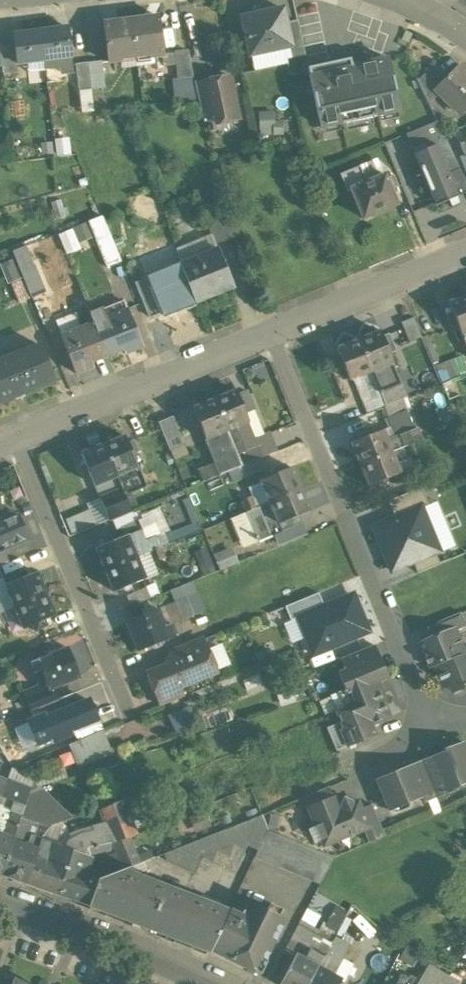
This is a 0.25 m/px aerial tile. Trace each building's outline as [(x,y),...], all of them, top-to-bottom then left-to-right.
[(283,8),(242,17),(250,55),(289,47),(291,46),(286,23),(283,8)] [(158,16),(131,19),(135,56),(149,54),(150,56),(163,55),(158,16)] [(131,19),(103,23),(107,62),(120,60),(119,58),(135,56),(131,19)] [(297,20),(286,23),(291,46),(289,47),(292,58),(305,55),(297,20)] [(55,29),(41,31),(44,60),(71,56),(67,27),(55,28),(55,29)] [(25,32),(13,34),(14,42),(16,64),(44,60),(41,31),(25,33),(25,32)] [(0,44),(0,49),(3,72),(17,70),(16,64),(14,42),(0,44)] [(188,50),(174,53),(180,79),(193,76),(188,50)] [(349,59),(307,68),(321,128),(400,111),(388,58),(351,66),(349,59)] [(101,61),(87,63),(91,89),(104,87),(101,61)] [(87,63),(76,64),(79,90),(91,89),(87,63)] [(434,64),(418,80),(424,93),(443,74),(434,64)] [(458,64),(434,88),(460,114),(465,108),(465,72),(458,64)] [(230,76),(206,81),(211,106),(200,109),(202,119),(214,116),(216,123),(239,119),(236,104),(237,102),(236,98),(234,97),(230,76)] [(206,81),(195,84),(200,109),(211,106),(206,81)] [(273,113),(260,113),(260,130),(273,129),(273,135),(281,134),(281,122),(273,122),(273,113)] [(406,134),(436,207),(465,194),(465,182),(438,121),(406,134)] [(366,182),(359,166),(340,174),(347,192),(351,190),(363,218),(397,204),(390,189),(398,186),(393,175),(386,178),(384,175),(366,182)] [(66,217),(60,200),(52,203),(58,220),(66,217)] [(220,202),(206,205),(207,214),(222,211),(220,202)] [(236,208),(222,211),(228,239),(242,236),(236,208)] [(207,214),(213,242),(228,239),(222,211),(207,214)] [(120,260),(102,216),(88,221),(95,238),(106,265),(120,260)] [(95,238),(88,221),(72,228),(79,244),(95,238)] [(33,264),(26,246),(13,251),(31,297),(46,291),(34,263),(33,264)] [(218,249),(181,264),(196,301),(233,286),(218,249)] [(195,302),(180,264),(148,277),(162,311),(164,315),(195,302)] [(148,277),(135,283),(149,316),(162,311),(148,277)] [(21,279),(11,283),(19,302),(29,298),(21,279)] [(447,303),(457,326),(460,335),(461,334),(465,332),(465,295),(447,303)] [(104,309),(90,314),(96,328),(108,323),(106,318),(107,317),(104,309)] [(107,317),(106,318),(108,323),(96,328),(106,353),(123,347),(125,350),(141,344),(127,309),(107,317)] [(457,326),(451,312),(446,314),(451,328),(457,326)] [(90,314),(78,319),(82,328),(83,327),(85,333),(96,328),(90,314)] [(422,337),(414,317),(401,322),(409,342),(422,337)] [(96,328),(85,333),(83,327),(82,328),(61,336),(75,370),(91,364),(90,360),(106,353),(96,328)] [(382,337),(380,331),(358,340),(371,371),(392,363),(393,362),(389,353),(382,337)] [(395,350),(388,334),(382,337),(389,353),(395,350)] [(358,340),(337,349),(339,355),(344,367),(349,380),(353,379),(371,371),(358,340)] [(0,362),(0,402),(53,380),(40,346),(0,362)] [(339,355),(333,357),(338,369),(344,367),(339,355)] [(392,363),(371,371),(380,393),(401,385),(400,383),(392,363)] [(371,371),(353,379),(367,413),(381,407),(385,406),(380,393),(371,371)] [(401,385),(380,393),(385,406),(402,399),(407,397),(401,383),(400,383),(401,385)] [(235,390),(213,399),(227,431),(227,432),(249,423),(248,422),(244,413),(239,400),(235,390)] [(248,396),(239,400),(244,413),(253,409),(248,396)] [(213,399),(192,409),(220,475),(239,467),(242,465),(237,453),(227,432),(227,431),(213,399)] [(385,406),(381,407),(390,427),(410,418),(402,399),(385,406)] [(184,444),(172,417),(159,422),(170,449),(184,444)] [(390,427),(382,430),(391,452),(404,446),(415,442),(422,439),(417,428),(414,429),(410,418),(390,427)] [(249,423),(227,432),(237,453),(253,446),(251,442),(261,437),(253,420),(248,422),(249,423)] [(369,428),(355,434),(357,440),(372,434),(369,428)] [(357,440),(351,443),(360,465),(391,452),(382,430),(372,434),(357,440)] [(137,466),(125,436),(103,445),(116,476),(138,467),(137,466)] [(253,446),(237,453),(242,465),(260,458),(274,452),(269,439),(253,446)] [(415,442),(404,446),(409,458),(409,457),(420,453),(415,442)] [(116,476),(103,445),(81,454),(94,485),(95,485),(116,476)] [(404,446),(391,452),(399,472),(413,466),(409,457),(409,458),(404,446)] [(391,452),(360,465),(368,486),(400,473),(399,472),(391,452)] [(242,465),(239,467),(244,478),(265,469),(260,458),(242,465)] [(155,483),(146,463),(137,466),(138,467),(146,487),(155,483)] [(138,467),(116,476),(121,489),(124,496),(146,487),(138,467)] [(292,468),(260,481),(264,491),(268,502),(300,489),(292,468)] [(116,476),(95,485),(100,498),(121,489),(116,476)] [(389,501),(396,518),(422,507),(429,505),(422,487),(389,501)] [(100,498),(109,520),(131,511),(125,496),(124,496),(121,489),(100,498)] [(255,507),(244,512),(245,512),(254,535),(252,535),(254,539),(255,539),(256,542),(273,535),(302,523),(299,515),(309,511),(300,489),(255,507)] [(264,491),(251,496),(255,507),(268,502),(264,491)] [(251,496),(240,501),(244,512),(255,507),(251,496)] [(435,553),(440,551),(422,507),(396,518),(373,527),(391,571),(414,562),(435,553)] [(88,510),(66,520),(72,535),(95,526),(88,510)] [(127,536),(141,530),(133,510),(131,511),(112,519),(116,528),(120,526),(125,537),(127,536)] [(245,512),(230,518),(230,519),(239,540),(252,535),(254,535),(245,512)] [(3,516),(0,522),(0,543),(3,550),(28,539),(17,515),(16,516),(10,513),(3,516)] [(302,523),(273,535),(277,546),(306,535),(302,523)] [(141,530),(127,536),(136,557),(149,551),(144,540),(145,540),(141,530)] [(125,537),(95,548),(105,570),(136,557),(127,536),(125,537)] [(145,540),(144,540),(149,551),(160,547),(155,536),(145,540)] [(160,547),(149,551),(153,563),(165,558),(160,547)] [(220,570),(238,563),(232,548),(213,556),(220,570)] [(215,572),(204,549),(194,554),(204,577),(215,572)] [(435,553),(414,562),(419,574),(440,566),(435,553)] [(136,557),(105,570),(114,591),(145,578),(136,557)] [(25,571),(18,574),(20,579),(5,585),(14,607),(45,594),(36,572),(27,576),(25,571)] [(197,593),(192,582),(171,591),(174,602),(186,597),(197,593)] [(324,606),(318,593),(285,607),(290,621),(298,618),(297,617),(324,606)] [(45,594),(14,607),(23,629),(54,616),(45,594)] [(324,606),(297,617),(298,618),(313,655),(369,633),(353,594),(324,606)] [(186,597),(174,602),(182,620),(194,616),(186,597)] [(157,609),(126,622),(138,652),(176,636),(171,624),(165,627),(157,609)] [(433,625),(438,637),(458,629),(459,630),(465,627),(465,624),(462,613),(433,625)] [(458,629),(438,637),(433,639),(430,639),(421,643),(431,668),(436,667),(464,655),(460,644),(464,643),(459,630),(458,629)] [(203,640),(171,653),(174,662),(175,664),(208,650),(203,640)] [(374,645),(341,658),(345,670),(346,670),(379,657),(374,645)] [(67,647),(36,660),(30,662),(34,673),(41,671),(47,687),(48,690),(53,688),(79,678),(67,647)] [(174,662),(147,673),(149,677),(147,680),(151,689),(154,690),(156,694),(177,685),(177,686),(196,678),(199,679),(210,675),(211,672),(216,670),(208,650),(175,664),(174,662)] [(436,667),(445,687),(451,685),(454,692),(465,688),(465,654),(464,655),(436,667)] [(379,657),(346,670),(345,670),(339,672),(345,689),(348,694),(353,692),(352,690),(377,680),(377,681),(387,677),(379,657)] [(358,704),(337,712),(341,722),(344,729),(341,730),(348,746),(375,735),(371,724),(389,717),(382,699),(381,699),(384,693),(381,691),(377,681),(377,680),(352,690),(353,692),(358,704)] [(177,685),(156,694),(161,706),(182,697),(177,686),(177,685)] [(47,687),(35,692),(33,688),(23,692),(31,711),(40,707),(58,699),(53,688),(48,690),(47,687)] [(345,689),(330,695),(337,712),(358,704),(353,692),(348,694),(345,689)] [(58,699),(40,707),(43,714),(44,718),(77,704),(73,693),(58,699)] [(77,704),(44,718),(43,714),(28,720),(38,744),(52,738),(54,742),(71,734),(70,731),(75,729),(97,719),(89,700),(77,704)] [(191,711),(183,714),(186,720),(194,717),(191,711)] [(319,742),(331,737),(327,728),(322,717),(310,722),(312,727),(319,742)] [(97,719),(75,729),(79,740),(98,732),(102,730),(97,719)] [(341,722),(327,728),(331,737),(336,751),(348,746),(341,730),(344,729),(341,722)] [(331,770),(319,742),(312,727),(261,749),(279,792),(299,784),(323,774),(331,770)] [(79,740),(70,744),(78,762),(106,753),(98,732),(79,740)] [(449,750),(448,750),(441,753),(440,753),(432,757),(447,792),(448,792),(446,788),(458,783),(463,785),(465,784),(465,744),(465,743),(449,750)] [(447,792),(432,757),(421,761),(436,797),(447,792)] [(436,797),(421,761),(409,766),(421,797),(423,802),(436,797)] [(409,766),(376,780),(389,810),(421,797),(409,766)] [(17,773),(11,771),(7,781),(7,782),(19,786),(23,776),(19,775),(17,773)] [(299,784),(304,797),(329,786),(323,774),(299,784)] [(19,786),(7,782),(2,798),(13,802),(25,806),(30,790),(19,786)] [(329,786),(304,797),(309,808),(334,798),(329,786)] [(334,798),(309,808),(323,845),(363,829),(368,827),(360,809),(358,802),(352,804),(351,800),(344,798),(341,804),(343,810),(339,811),(334,798)] [(122,800),(99,810),(111,842),(112,844),(127,838),(135,835),(122,800)] [(0,836),(0,874),(13,842),(12,841),(20,818),(25,806),(13,802),(2,837),(0,836)] [(371,804),(360,809),(368,827),(363,829),(368,842),(384,835),(371,804)] [(51,815),(25,806),(20,818),(30,822),(48,828),(51,825),(63,821),(65,821),(54,811),(51,815)] [(262,815),(208,836),(200,853),(213,860),(218,849),(228,854),(234,842),(246,848),(248,843),(259,848),(268,829),(262,815)] [(12,841),(13,842),(0,874),(25,883),(38,849),(22,844),(30,822),(20,818),(12,841)] [(65,849),(41,841),(38,849),(25,883),(56,894),(71,851),(84,855),(87,847),(111,842),(103,820),(92,824),(93,828),(73,836),(68,841),(65,849)] [(63,821),(51,825),(48,828),(42,837),(41,840),(41,841),(65,849),(68,841),(73,836),(63,821)] [(127,838),(112,844),(116,853),(123,870),(129,868),(138,865),(127,838)] [(111,842),(87,847),(84,855),(90,857),(90,858),(116,853),(112,844),(111,842)] [(71,851),(56,894),(90,906),(97,881),(84,876),(90,858),(90,857),(84,855),(71,851)] [(228,911),(131,874),(129,868),(123,870),(97,881),(90,906),(209,953),(210,951),(229,911),(228,911)] [(229,911),(210,951),(257,973),(284,919),(247,901),(241,915),(229,910),(228,911),(229,911)] [(334,912),(328,933),(345,938),(351,917),(334,912)] [(300,923),(284,951),(295,956),(306,962),(312,951),(317,941),(313,939),(317,932),(311,929),(309,933),(305,931),(307,927),(300,923)] [(329,945),(318,940),(317,941),(312,951),(323,956),(329,945)] [(340,946),(331,941),(329,945),(323,956),(324,957),(338,965),(347,949),(340,946)] [(349,944),(343,941),(340,946),(347,949),(349,944)] [(401,959),(415,967),(422,953),(408,946),(401,959)] [(323,956),(312,951),(306,962),(318,968),(324,957),(323,956)] [(280,983),(309,983),(318,968),(306,962),(295,956),(280,983)] [(338,965),(324,957),(318,968),(328,974),(331,969),(334,971),(338,965)] [(429,966),(420,983),(444,983),(441,982),(445,975),(429,966)] [(318,968),(309,983),(337,983),(339,980),(328,974),(318,968)] [(403,974),(398,983),(413,983),(414,981),(403,974)]
